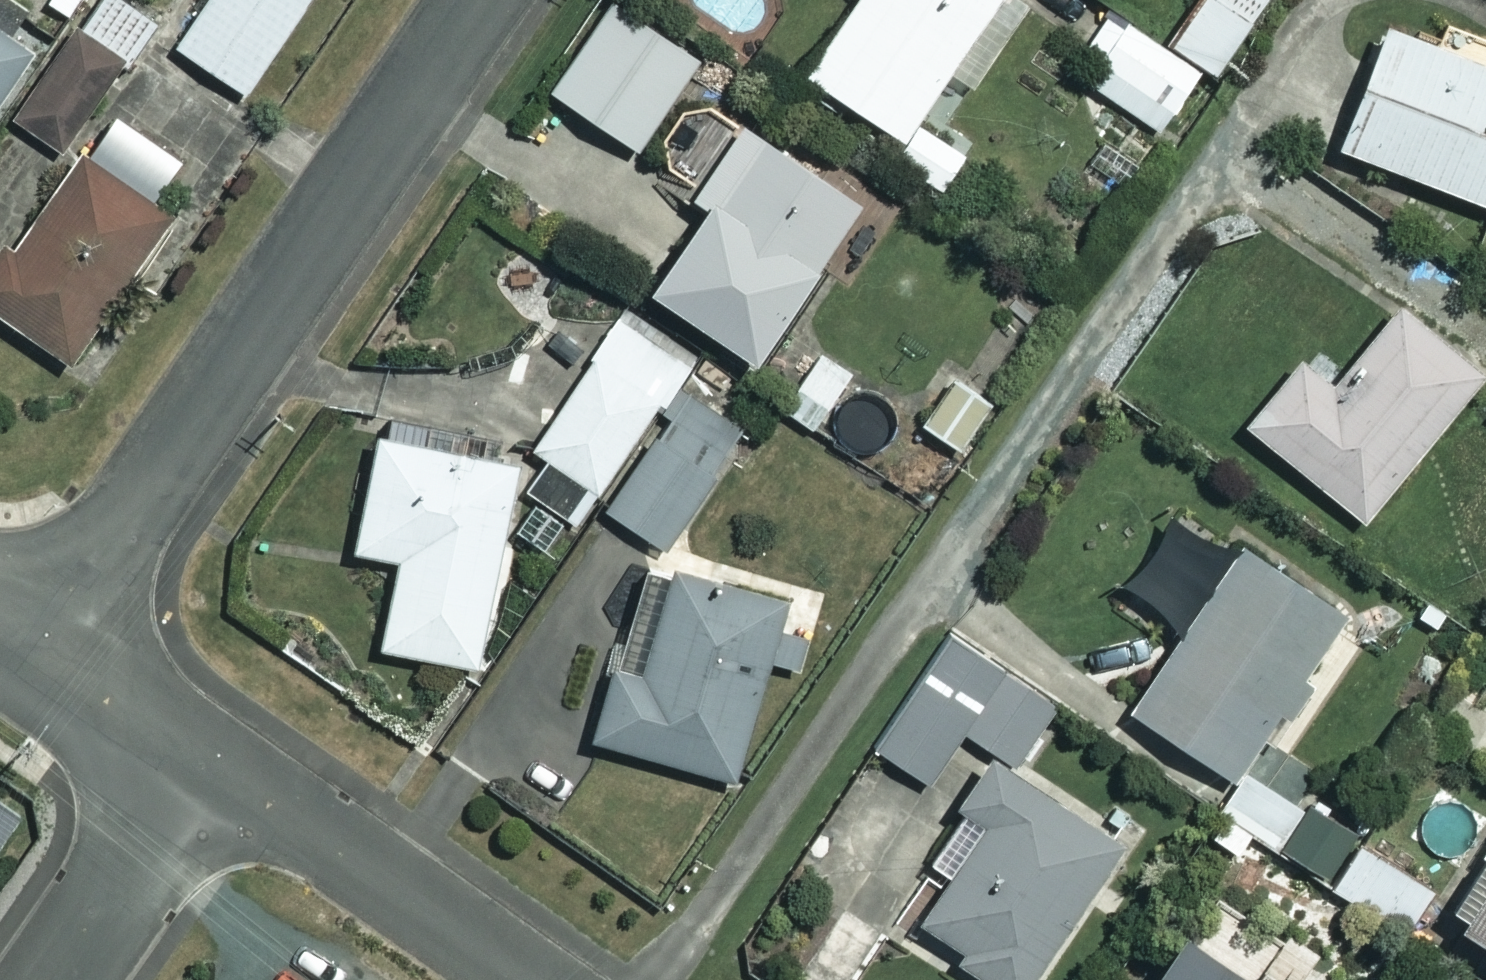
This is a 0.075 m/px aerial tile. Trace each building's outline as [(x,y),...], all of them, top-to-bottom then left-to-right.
[(131,0),(92,0),(10,115),(58,149),(153,16),(131,0)] [(176,43),(248,92),(310,0),(205,0),(176,43)] [(916,111),(991,0),(851,0),(804,69),(900,134),(889,150),(946,188),(972,149),(916,111)] [(1166,32),(1208,64),(1257,0),(1190,0),(1166,32)] [(1200,70),(1109,12),(1071,72),(1162,130),(1200,70)] [(1384,17),(1335,140),(1485,200),(1485,58),(1384,17)] [(0,26),(0,91),(30,46),(0,26)] [(856,191),(751,125),(650,287),(755,352),(856,191)] [(80,149),(0,262),(0,310),(65,356),(168,212),(80,149)] [(1483,361),(1401,296),(1333,381),(1297,353),(1242,422),(1360,515),(1483,361)] [(875,386),(820,347),(779,404),(834,443),(875,386)] [(654,388),(600,352),(514,481),(567,517),(654,388)] [(990,400),(946,370),(914,416),(958,446),(990,400)] [(512,459),(374,432),(350,547),(395,556),(377,646),(470,664),(512,459)] [(709,472),(650,433),(602,505),(660,544),(709,472)] [(1339,609),(1173,505),(1123,585),(1184,623),(1130,709),(1235,775),(1339,609)] [(815,600),(670,558),(638,670),(609,662),(589,735),(735,777),(770,655),(797,662),(815,600)] [(1014,764),(1058,695),(949,625),(869,749),(919,780),(954,726),(991,749),(925,851),(952,868),(912,931),(988,979),(1026,979),(1121,833),(1014,764)] [(1444,892),(1283,793),(1256,838),(1417,937),(1444,892)] [(1460,921),(1485,937),(1485,880),(1460,921)] [(1178,924),(1142,979),(1265,979),(1178,924)]
